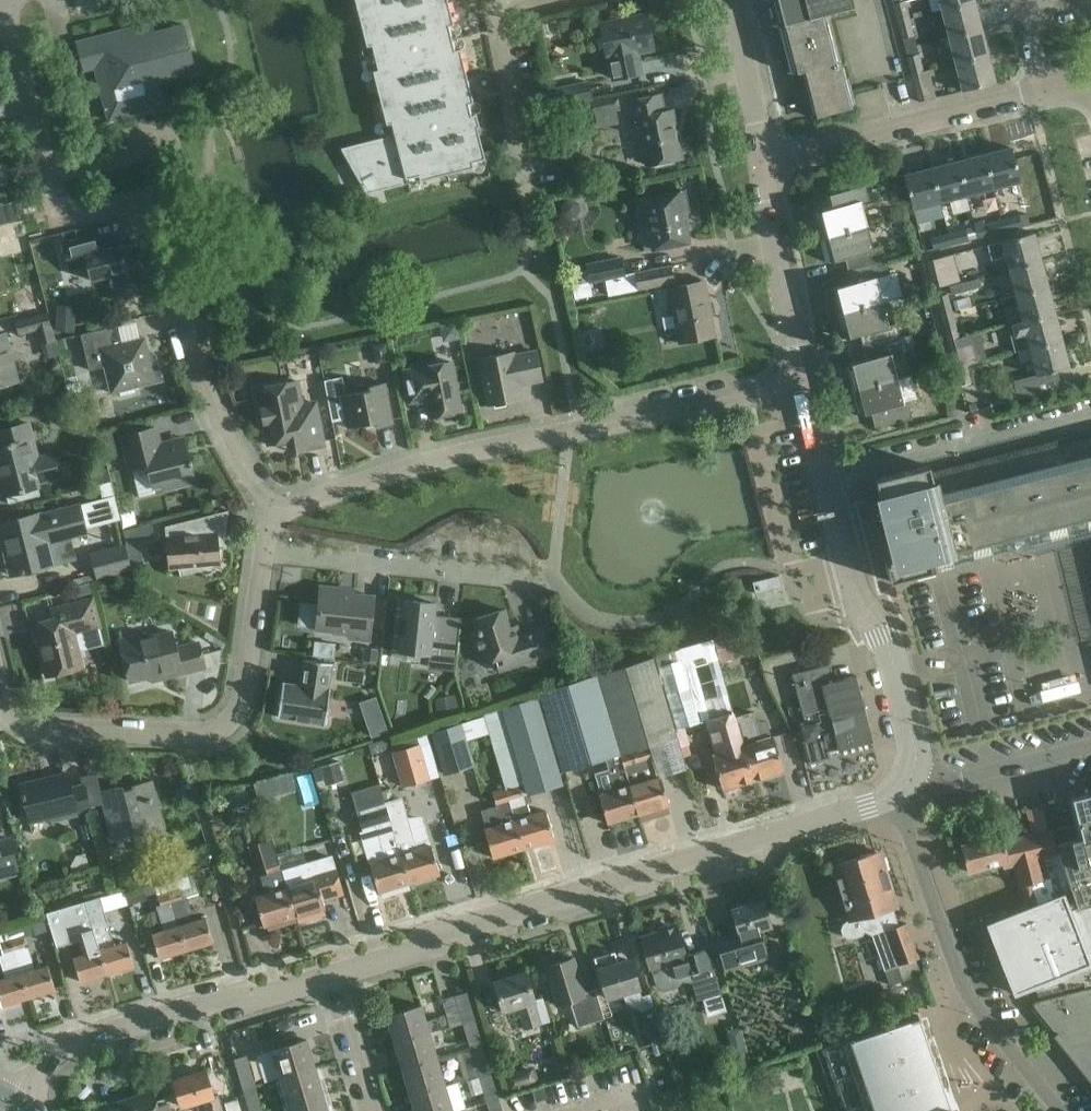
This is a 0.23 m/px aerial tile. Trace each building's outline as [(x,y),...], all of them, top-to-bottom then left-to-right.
[(389,136),(341,148),(366,194),(473,167),(472,162),(485,158),(447,0),(355,0),(389,136)] [(840,60),(836,61),(824,14),(853,6),(852,0),(766,0),(773,27),(783,25),(795,71),(787,72),(788,74),(803,70),(814,115),(809,116),(810,118),(852,107),(840,60)] [(907,0),(892,0),(897,21),(908,18),(904,1),(907,0)] [(942,10),(974,1),(974,0),(939,0),(942,10)] [(942,10),(948,37),(981,28),(974,1),(942,10)] [(613,78),(641,73),(637,52),(653,49),(646,15),(607,23),(613,50),(606,51),(608,58),(609,58),(613,78)] [(913,36),(908,18),(897,21),(902,39),(913,36)] [(94,68),(108,121),(163,106),(157,82),(196,72),(195,66),(183,23),(154,31),(152,22),(87,39),(91,54),(79,57),(83,71),(94,68)] [(955,63),(988,54),(981,28),(948,37),(955,63)] [(907,57),(912,75),(923,72),(922,71),(918,54),(907,57)] [(962,91),(995,82),(988,54),(955,63),(962,91)] [(912,75),(918,102),(935,97),(928,70),(922,71),(923,72),(912,75)] [(553,89),(556,106),(590,99),(587,82),(553,89)] [(644,165),(659,162),(681,158),(672,111),(663,112),(659,95),(626,102),(629,118),(635,117),(644,165)] [(589,101),(592,115),(619,110),(617,96),(589,101)] [(985,155),(993,187),(1020,181),(1012,148),(985,155)] [(958,162),(966,194),(993,187),(985,155),(958,162)] [(966,194),(958,162),(931,169),(939,201),(966,194)] [(931,169),(904,175),(912,208),(939,201),(931,169)] [(827,236),(868,225),(861,201),(869,199),(865,185),(829,195),(832,208),(812,213),(813,215),(821,213),(827,236)] [(634,201),(643,251),(688,243),(682,212),(687,211),(683,191),(634,201)] [(565,200),(561,207),(562,214),(569,219),(576,217),(580,210),(579,203),(572,199),(565,200)] [(0,205),(0,220),(15,218),(13,203),(0,205)] [(1017,216),(1002,221),(1004,232),(1020,228),(1017,216)] [(982,220),(972,222),(978,239),(1004,232),(1002,221),(983,225),(982,220)] [(845,257),(849,271),(886,261),(883,246),(873,249),(868,225),(827,236),(832,259),(824,261),(825,263),(845,257)] [(968,241),(965,229),(947,234),(951,246),(968,241)] [(1007,268),(1041,259),(1034,232),(987,245),(991,260),(1004,257),(1007,268)] [(930,238),(933,251),(951,246),(947,234),(930,238)] [(108,275),(111,287),(130,283),(121,244),(97,250),(93,238),(63,245),(69,269),(87,264),(90,280),(108,275)] [(933,289),(967,280),(966,275),(959,277),(953,254),(926,262),(933,289)] [(586,265),(590,282),(625,275),(621,257),(586,265)] [(1041,259),(1007,268),(1014,295),(1048,286),(1041,259)] [(890,275),(886,261),(849,271),(851,280),(849,284),(827,290),(828,292),(836,289),(842,312),(883,301),(877,278),(890,275)] [(638,290),(673,283),(669,266),(635,273),(638,290)] [(952,294),(981,287),(979,279),(950,286),(952,294)] [(667,289),(678,343),(716,335),(705,281),(667,289)] [(582,283),(572,285),(575,299),(584,298),(592,296),(590,282),(582,283)] [(1055,311),(1048,286),(1014,295),(1017,304),(1004,308),(1008,325),(1021,320),(1055,311)] [(935,297),(939,314),(953,311),(948,293),(935,297)] [(956,311),(972,307),(969,297),(953,302),(956,311)] [(901,337),(897,323),(889,325),(883,301),(842,312),(848,335),(840,337),(840,339),(860,334),(863,347),(901,337)] [(57,305),(55,331),(74,333),(76,306),(57,305)] [(946,341),(960,337),(953,311),(939,314),(946,341)] [(1015,352),(1018,351),(1062,339),(1055,311),(1021,320),(1008,325),(1015,352)] [(17,320),(20,333),(35,329),(39,345),(55,341),(48,312),(17,320)] [(109,315),(96,318),(98,329),(112,326),(109,315)] [(440,326),(443,342),(460,339),(457,323),(440,326)] [(144,337),(116,344),(112,326),(98,329),(80,334),(89,370),(103,366),(110,393),(118,391),(119,396),(120,396),(135,392),(134,387),(161,380),(156,360),(150,362),(144,337)] [(16,381),(4,333),(0,334),(0,385),(16,381)] [(898,378),(892,354),(904,351),(901,337),(863,347),(867,360),(842,366),(843,368),(850,366),(856,389),(898,378)] [(946,341),(954,368),(968,365),(977,363),(973,344),(963,347),(960,337),(946,341)] [(1036,375),(1013,381),(1018,399),(1062,387),(1057,370),(1069,367),(1062,339),(1018,351),(1021,362),(1032,359),(1036,375)] [(389,360),(386,342),(372,345),(375,362),(389,360)] [(479,359),(488,405),(521,398),(519,384),(542,380),(536,351),(513,356),(512,352),(479,359)] [(451,362),(404,371),(410,402),(427,398),(430,416),(461,410),(451,362)] [(954,368),(958,386),(972,383),(968,365),(954,368)] [(342,372),(322,376),(332,422),(346,419),(341,396),(346,395),(342,372)] [(911,376),(898,379),(898,378),(856,389),(862,412),(855,413),(855,415),(870,411),(875,428),(896,422),(912,418),(908,400),(917,398),(911,376)] [(293,382),(253,389),(257,409),(261,408),(268,444),(287,440),(289,447),(300,444),(301,450),(323,445),(316,407),(299,410),(293,382)] [(392,424),(384,383),(369,386),(370,390),(346,395),(341,396),(346,419),(348,428),(376,422),(377,427),(392,424)] [(989,400),(990,407),(991,406),(993,406),(1010,401),(1008,395),(989,400)] [(953,399),(945,401),(949,417),(957,415),(953,399)] [(6,495),(8,503),(39,495),(36,485),(60,479),(53,451),(36,456),(27,423),(0,430),(0,490),(1,496),(6,495)] [(161,491),(174,488),(195,482),(191,466),(192,465),(191,460),(189,461),(188,457),(183,458),(178,439),(154,445),(149,429),(120,436),(127,462),(144,458),(151,487),(160,485),(161,491)] [(1086,437),(1085,436),(931,475),(929,465),(875,479),(881,502),(873,504),(879,528),(876,529),(889,580),(1090,528),(1090,435),(1086,437)] [(108,468),(94,471),(98,484),(111,481),(108,468)] [(0,524),(0,535),(10,575),(53,564),(47,542),(86,532),(85,529),(121,519),(114,496),(79,506),(78,504),(40,515),(39,513),(0,524)] [(165,526),(168,570),(178,569),(180,576),(220,566),(223,544),(219,544),(216,513),(195,518),(165,526)] [(127,527),(127,540),(152,539),(151,526),(127,527)] [(124,546),(91,554),(97,577),(130,568),(124,546)] [(774,577),(752,582),(755,593),(758,593),(774,589),(782,587),(781,584),(780,580),(779,576),(774,577)] [(300,602),(297,626),(315,628),(337,631),(348,632),(347,639),(369,642),(371,618),(374,597),(343,594),(343,589),(320,587),(318,604),(300,602)] [(55,623),(35,628),(47,675),(81,667),(77,651),(72,632),(86,629),(99,625),(101,625),(97,612),(94,598),(79,602),(52,609),(55,623)] [(429,657),(429,653),(456,656),(460,622),(443,620),(443,623),(434,622),(436,603),(403,600),(397,653),(429,657)] [(495,658),(499,671),(555,653),(546,625),(520,634),(517,626),(510,628),(504,610),(474,620),(477,630),(470,632),(480,663),(495,658)] [(130,681),(163,673),(164,678),(204,667),(198,642),(175,648),(171,632),(120,645),(130,681)] [(712,639),(719,660),(737,655),(730,633),(712,639)] [(315,654),(336,655),(336,641),(315,641),(315,654)] [(363,647),(362,660),(363,661),(363,663),(376,665),(377,661),(377,662),(379,649),(363,647)] [(654,658),(676,729),(701,722),(679,651),(654,658)] [(323,724),(329,690),(326,690),(331,663),(304,659),(300,685),(282,682),(277,717),(323,724)] [(651,818),(669,813),(667,805),(669,805),(660,776),(656,777),(647,745),(677,736),(654,659),(597,676),(596,675),(637,814),(648,811),(651,818)] [(873,741),(856,675),(834,681),(830,664),(792,674),(804,722),(798,723),(809,764),(831,758),(829,752),(873,741)] [(607,823),(637,814),(596,675),(579,680),(538,693),(562,771),(606,758),(610,768),(595,773),(601,793),(599,794),(607,823)] [(455,695),(434,699),(438,717),(459,713),(455,695)] [(773,737),(772,737),(767,721),(760,721),(756,723),(753,712),(749,713),(743,695),(729,697),(734,713),(735,717),(753,780),(783,771),(773,737)] [(376,696),(359,702),(371,738),(388,732),(376,696)] [(503,711),(485,716),(490,734),(492,742),(505,787),(524,848),(554,839),(548,818),(545,810),(530,815),(526,803),(531,802),(528,793),(561,783),(536,698),(502,708),(503,711)] [(712,755),(722,789),(753,780),(735,717),(734,713),(704,722),(714,754),(712,755)] [(473,765),(468,749),(466,740),(490,734),(485,716),(432,731),(444,774),(473,765)] [(416,735),(391,742),(393,752),(403,786),(428,779),(419,745),(416,735)] [(698,752),(684,757),(688,771),(702,766),(698,752)] [(326,787),(344,781),(338,761),(320,767),(326,787)] [(301,809),(322,804),(313,769),(292,774),(301,809)] [(91,814),(89,807),(83,784),(71,787),(67,772),(20,784),(29,823),(76,811),(77,817),(91,814)] [(164,828),(151,780),(123,787),(122,785),(100,790),(96,772),(81,776),(83,784),(89,807),(102,804),(111,839),(142,831),(142,834),(164,828)] [(484,828),(486,837),(493,858),(523,848),(505,787),(491,791),(500,823),(484,828)] [(1090,904),(1090,791),(1069,796),(1077,828),(1064,831),(1063,827),(1051,830),(1056,853),(1058,852),(1071,892),(1077,908),(1090,904)] [(385,804),(385,806),(408,883),(409,883),(439,874),(433,853),(431,845),(429,838),(414,843),(401,799),(385,804)] [(408,883),(385,806),(385,804),(357,812),(363,831),(378,826),(382,839),(379,840),(385,858),(369,863),(378,892),(408,883)] [(1025,908),(1071,892),(1058,852),(1056,853),(1051,830),(1051,829),(1003,841),(1002,835),(961,845),(967,872),(1002,863),(1003,867),(1015,864),(1025,908)] [(271,840),(258,844),(267,875),(261,876),(266,894),(255,897),(264,926),(293,917),(285,888),(280,873),(276,857),(271,840)] [(19,875),(10,841),(0,843),(0,879),(19,875)] [(879,850),(875,852),(833,864),(850,920),(848,921),(843,924),(841,929),(843,934),(847,937),(853,938),(862,935),(865,931),(864,928),(873,925),(870,916),(897,908),(879,850)] [(316,879),(285,888),(293,917),(295,917),(325,908),(323,900),(343,894),(336,868),(315,874),(316,879)] [(164,879),(165,881),(172,905),(186,950),(213,941),(205,918),(194,921),(187,898),(182,899),(180,891),(192,887),(187,872),(164,879)] [(164,930),(152,934),(159,958),(186,950),(172,905),(165,881),(164,879),(143,886),(146,895),(156,892),(157,896),(160,905),(157,906),(164,930)] [(87,902),(108,973),(134,965),(127,942),(114,946),(108,923),(104,924),(102,916),(129,908),(124,891),(87,902)] [(987,923),(987,925),(1014,992),(1014,993),(1034,985),(1038,996),(1084,984),(1086,988),(1090,987),(1086,968),(1089,967),(1090,967),(1090,952),(1077,908),(1074,900),(1071,892),(1025,908),(987,923)] [(717,941),(726,972),(771,958),(762,929),(770,926),(763,900),(732,910),(739,934),(717,941)] [(80,933),(86,954),(73,958),(80,981),(108,973),(87,902),(63,909),(62,908),(47,913),(58,947),(72,943),(70,936),(80,933)] [(1077,908),(1090,952),(1090,904),(1077,908)] [(23,938),(35,934),(30,921),(7,928),(28,997),(55,989),(48,966),(35,970),(28,947),(26,947),(23,938)] [(872,935),(884,970),(918,958),(906,923),(872,935)] [(0,930),(0,945),(3,955),(0,956),(0,961),(6,979),(0,981),(0,1002),(1,1005),(28,997),(7,928),(0,930)] [(659,932),(641,937),(648,958),(650,967),(651,970),(655,983),(656,986),(660,989),(665,990),(679,987),(683,981),(692,982),(698,1001),(702,999),(707,1017),(727,1011),(722,993),(717,978),(716,974),(710,953),(692,959),(690,953),(685,955),(678,931),(661,937),(659,932)] [(641,996),(638,988),(639,987),(630,959),(618,962),(615,951),(594,958),(606,997),(622,992),(626,1002),(641,1011),(650,1037),(663,1033),(650,993),(641,996)] [(583,992),(575,963),(566,966),(565,961),(545,967),(552,987),(557,1004),(570,1000),(578,1027),(604,1019),(601,1009),(595,988),(583,992)] [(651,970),(644,972),(649,985),(655,983),(651,970)] [(543,997),(534,1000),(526,973),(494,982),(503,1010),(517,1005),(524,1029),(541,1024),(550,1021),(543,997)] [(1034,1001),(1032,1004),(1090,1077),(1090,987),(1086,988),(1034,1001)] [(460,1013),(471,1009),(466,992),(455,996),(460,1013)] [(421,1005),(386,1016),(394,1042),(429,1032),(439,1029),(436,1018),(426,1021),(421,1005)] [(951,1107),(941,1110),(931,1082),(939,1080),(938,1078),(933,1079),(923,1051),(928,1049),(927,1047),(925,1048),(916,1019),(921,1017),(920,1016),(919,1016),(919,1017),(825,1049),(846,1110),(952,1110),(951,1107)] [(463,1022),(468,1039),(479,1036),(474,1019),(463,1022)] [(394,1042),(402,1069),(437,1059),(429,1032),(394,1042)] [(272,1050),(280,1076),(315,1066),(307,1039),(272,1050)] [(476,1066),(487,1063),(482,1046),(471,1049),(476,1066)] [(437,1059),(402,1069),(410,1096),(445,1085),(437,1059)] [(242,1088),(254,1084),(246,1060),(235,1063),(242,1088)] [(534,1065),(505,1074),(510,1092),(540,1083),(534,1065)] [(288,1103),(323,1093),(315,1066),(280,1076),(288,1103)] [(217,1094),(213,1096),(205,1071),(174,1081),(181,1106),(203,1100),(206,1110),(222,1110),(217,1094)] [(479,1075),(484,1092),(495,1089),(490,1072),(479,1075)] [(262,1110),(254,1084),(242,1088),(249,1110),(262,1110)] [(415,1110),(453,1110),(445,1085),(410,1096),(415,1110)] [(535,1102),(548,1098),(544,1086),(532,1090),(535,1102)] [(110,1110),(170,1110),(166,1098),(156,1101),(152,1087),(138,1091),(139,1095),(114,1103),(115,1106),(109,1108),(110,1110)] [(290,1110),(328,1110),(323,1093),(288,1103),(290,1110)] [(226,1110),(241,1110),(238,1098),(224,1102),(226,1110)] [(498,1098),(487,1101),(489,1110),(502,1110),(498,1098)]
